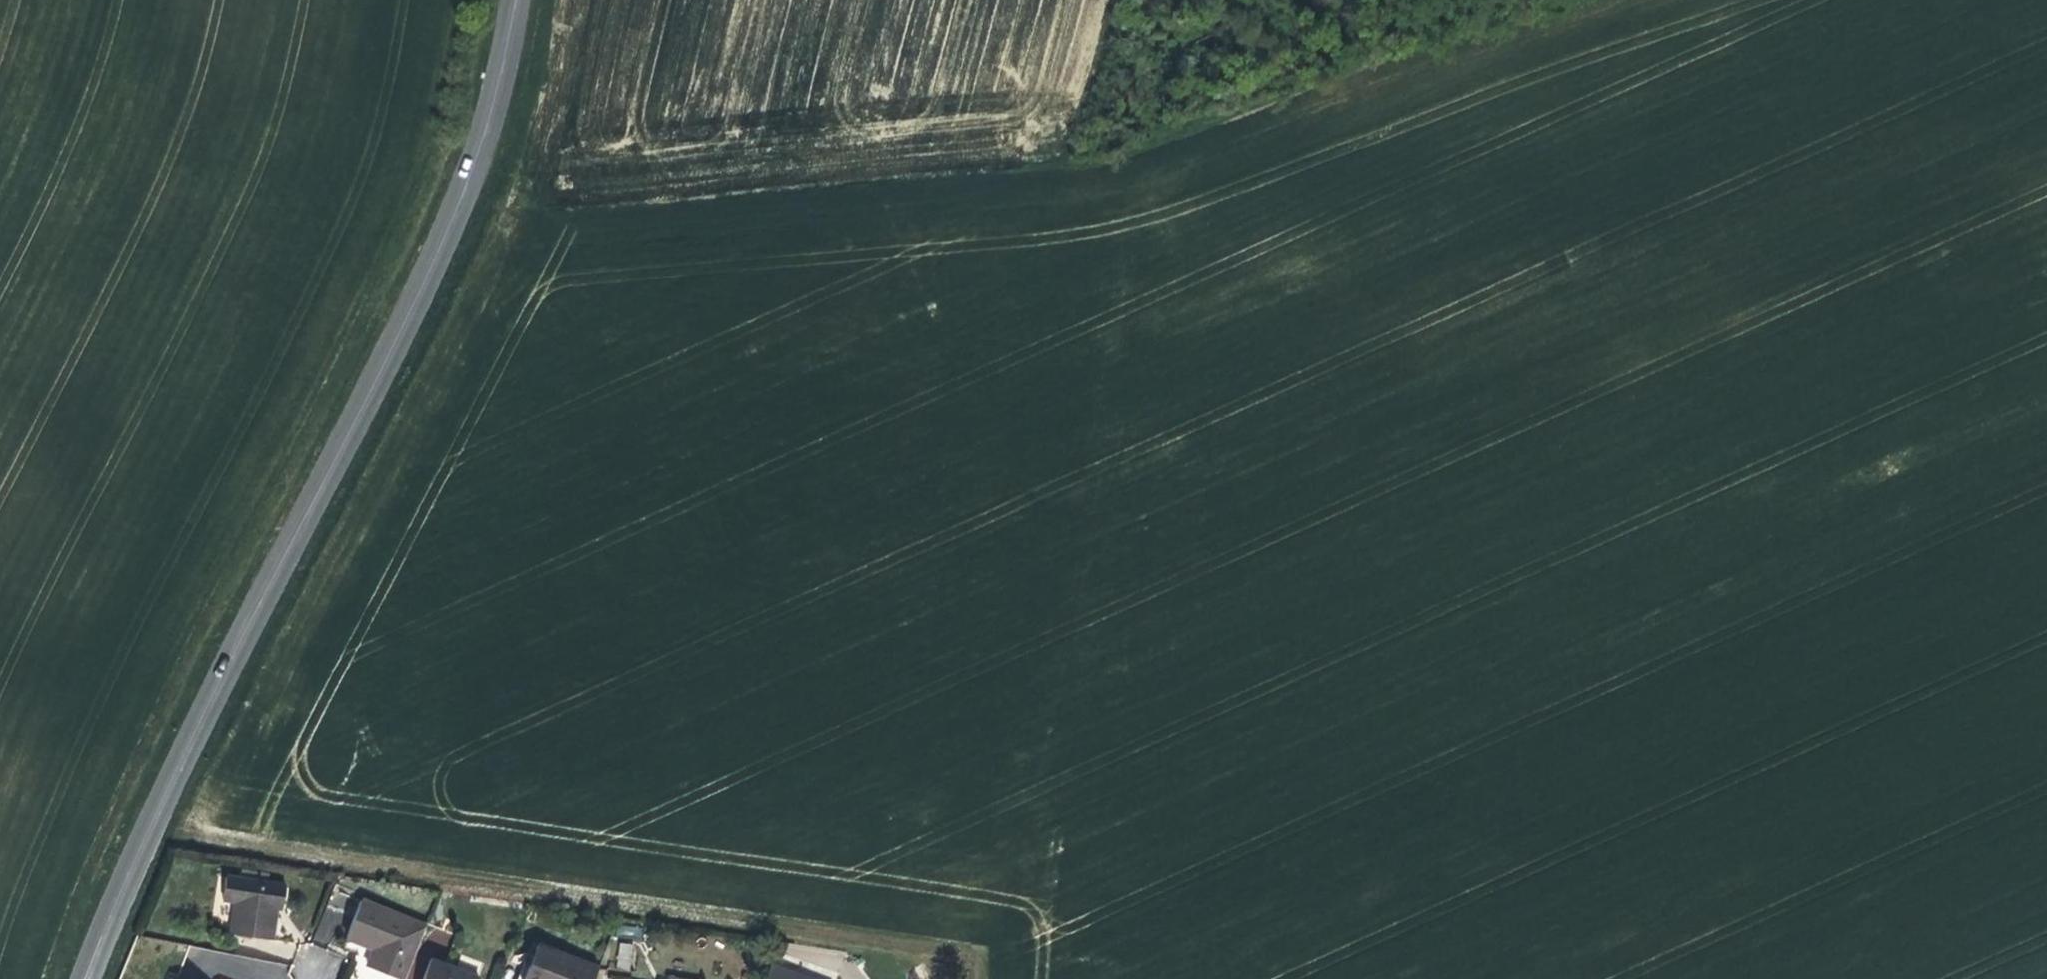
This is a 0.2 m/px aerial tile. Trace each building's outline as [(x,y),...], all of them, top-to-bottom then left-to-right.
[(276,899),(279,877),(216,867),(214,890),(228,892),(224,924),(263,931),(267,908),(268,898),(276,899)] [(398,978),(420,925),(353,897),(339,927),(340,935),(358,942),(366,946),(360,961),(398,978)] [(447,946),(451,933),(433,927),(429,940),(447,946)] [(592,963),(533,941),(517,978),(518,978),(585,978),(592,963)] [(619,943),(616,969),(629,970),(631,944),(619,943)] [(478,978),(431,958),(422,978),(478,978)] [(770,964),(764,978),(811,978),(770,964)]
